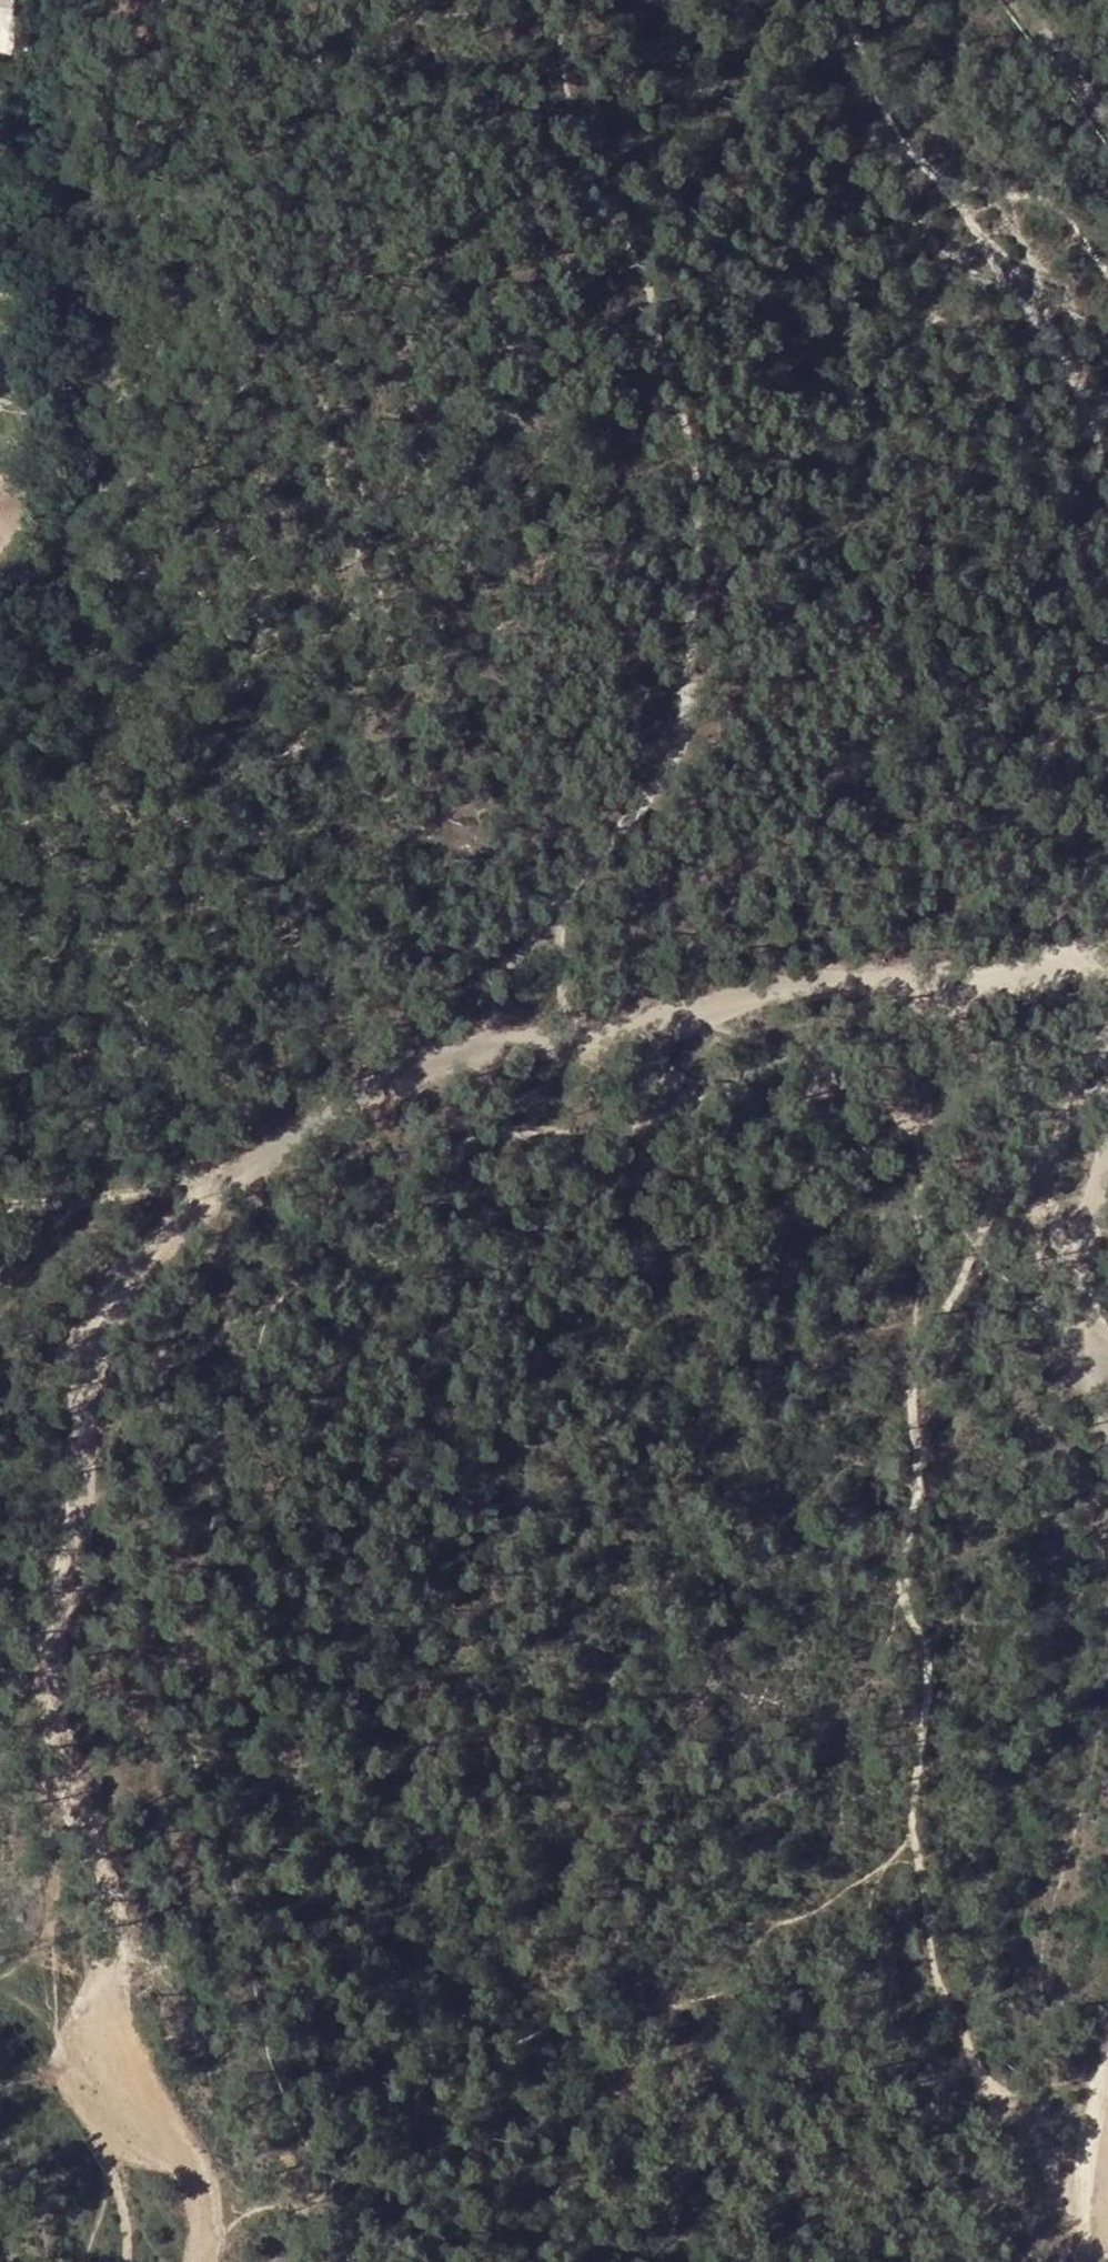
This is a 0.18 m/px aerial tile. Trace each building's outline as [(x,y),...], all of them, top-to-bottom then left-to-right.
[(6,346),(9,321),(0,320),(0,345),(6,346)]
